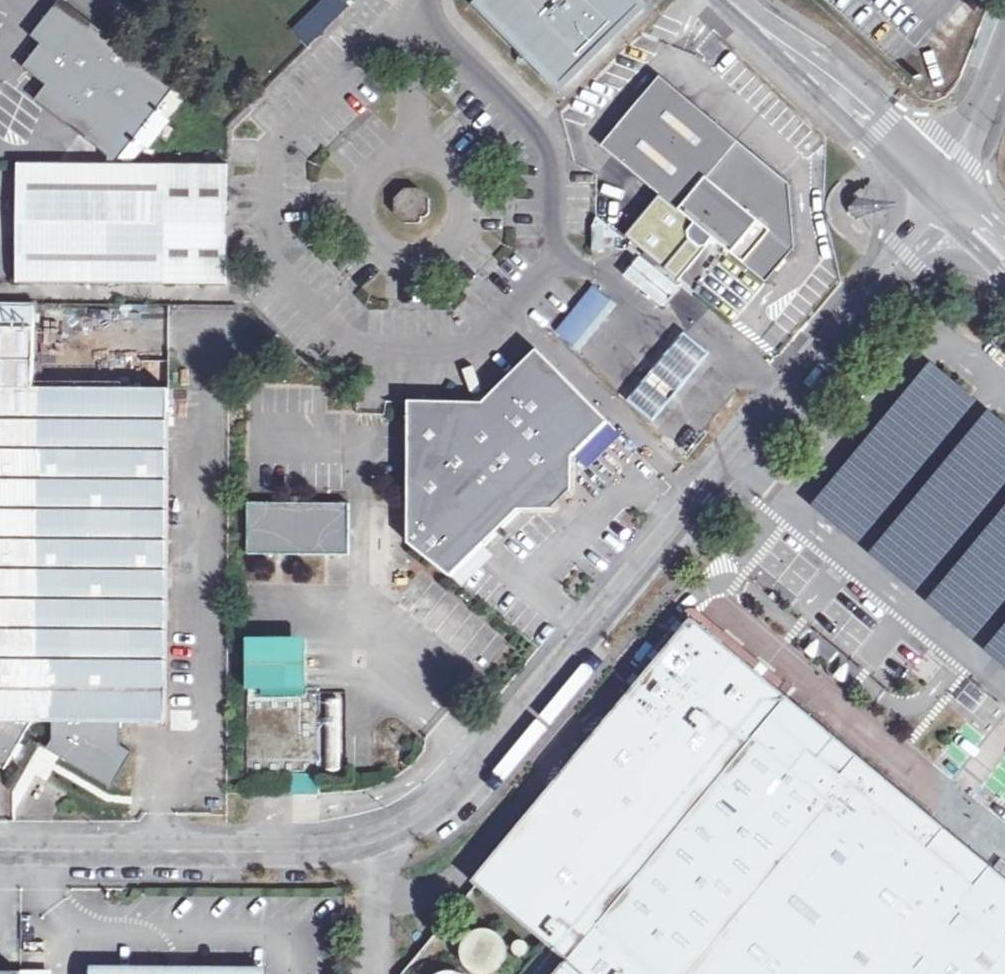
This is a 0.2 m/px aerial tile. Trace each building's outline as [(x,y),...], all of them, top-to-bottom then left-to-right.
[(67,0),(58,0),(32,33),(44,39),(25,65),(48,83),(39,94),(109,150),(108,162),(115,162),(176,85),(67,0)] [(643,0),(482,0),(480,1),(563,85),(644,2),(643,0)] [(792,180),(661,71),(604,142),(698,218),(691,226),(692,235),(702,243),(710,241),(715,233),(768,277),(798,243),(792,180)] [(115,162),(20,161),(20,281),(228,282),(229,162),(115,162)] [(414,185),(390,202),(406,225),(430,208),(414,185)] [(640,253),(620,276),(659,310),(678,287),(640,253)] [(819,269),(765,328),(781,342),(835,283),(819,269)] [(551,328),(574,351),(618,308),(595,286),(551,328)] [(0,301),(0,764),(8,768),(36,720),(56,720),(55,740),(50,749),(116,786),(137,753),(124,745),(125,721),(168,722),(171,388),(37,386),(37,301),(0,301)] [(708,349),(688,331),(635,397),(656,415),(708,349)] [(610,421),(539,349),(492,396),(486,402),(415,399),(414,544),(452,576),(522,508),(535,508),(557,507),(576,487),(576,476),(575,455),(610,421)] [(931,363),(812,506),(857,544),(976,401),(931,363)] [(871,554),(916,592),(1004,485),(1004,424),(990,411),(871,554)] [(352,501),(251,500),(252,552),(351,553),(352,501)] [(929,599),(974,636),(1004,600),(1004,507),(929,599)] [(992,865),(976,884),(968,877),(941,854),(931,846),(947,828),(921,806),(870,763),(860,755),(851,756),(836,744),(836,735),(827,728),(798,704),(787,695),(782,691),(775,685),(763,675),(734,651),(696,619),(690,619),(621,701),(616,708),(610,704),(605,710),(610,714),(606,720),(472,881),(477,885),(480,887),(547,942),(568,960),(556,973),(1004,973),(1004,876),(992,865)] [(984,650),(1004,668),(1004,625),(984,650)] [(310,638),(250,639),(251,690),(309,689),(310,638)] [(309,689),(251,690),(247,691),(247,776),(291,775),(320,774),(321,689),(309,689)] [(860,755),(836,735),(836,744),(851,756),(860,755)] [(992,865),(947,828),(931,846),(941,854),(968,877),(976,884),(992,865)] [(477,972),(484,973),(494,971),(502,965),(503,964),(504,963),(505,961),(505,960),(506,958),(506,957),(507,955),(507,954),(505,941),(502,936),(496,931),(488,928),(482,928),(470,933),(463,943),(462,949),(462,957),(465,963),(470,969),(477,972)] [(528,949),(527,943),(522,939),(517,940),(514,945),(516,952),(522,954),(531,961),(525,968),(507,954),(507,955),(506,957),(506,958),(505,960),(505,961),(504,963),(503,964),(502,965),(513,973),(556,973),(568,960),(547,942),(536,955),(528,949)] [(98,959),(98,973),(274,973),(274,960),(98,959)]
